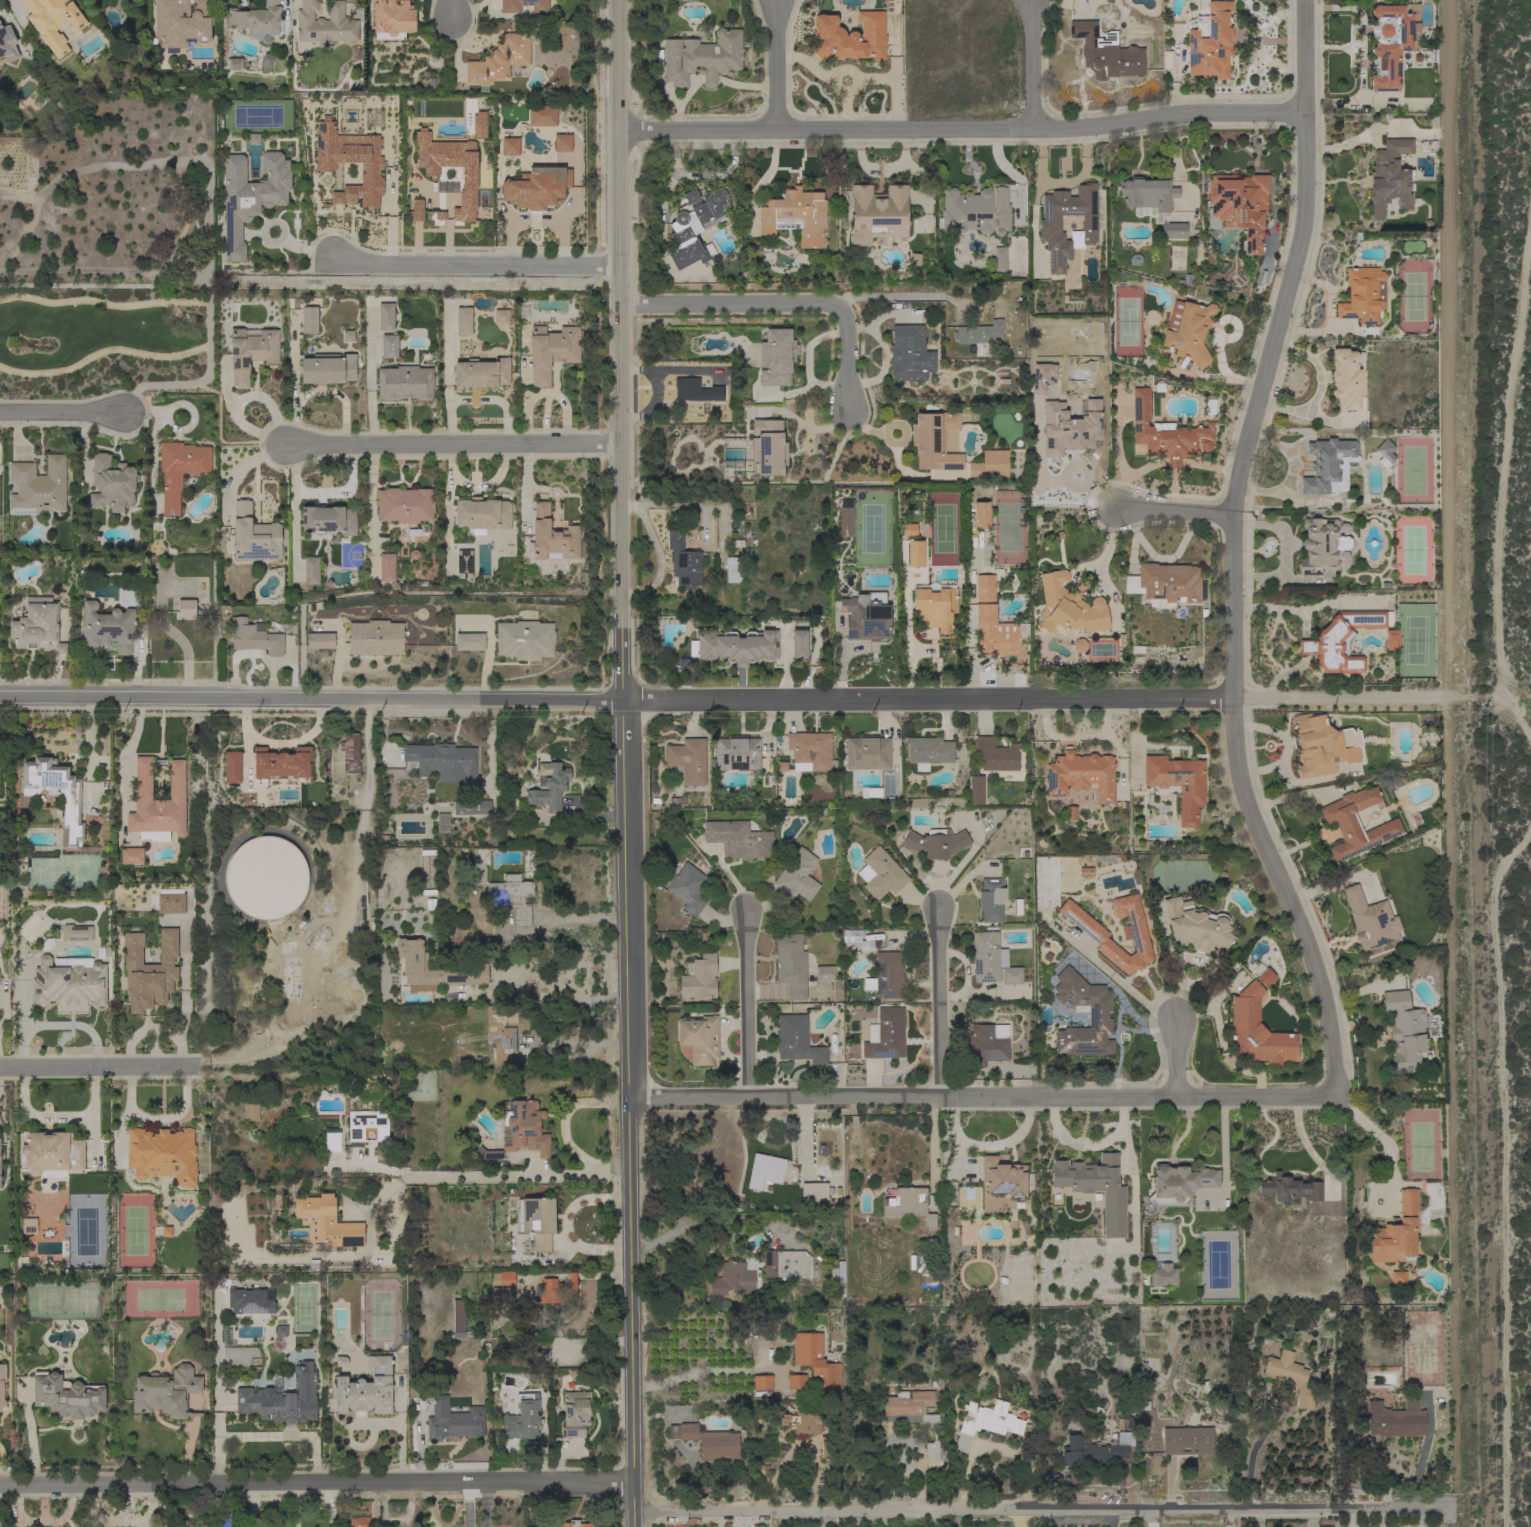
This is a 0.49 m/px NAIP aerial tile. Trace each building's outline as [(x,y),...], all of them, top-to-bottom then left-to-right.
[(30,13),(20,0),(68,0),(63,4),(64,5),(70,0),(88,23),(75,33),(67,22),(59,28),(55,31),(58,35),(60,33),(66,42),(64,43),(70,50),(57,60),(45,44),(44,45),(38,36),(39,35),(25,17),(30,13)] [(155,38),(155,0),(212,0),(212,26),(210,26),(210,42),(207,42),(207,43),(199,43),(199,41),(187,41),(187,48),(178,48),(178,53),(166,53),(166,48),(160,48),(160,40),(156,40),(156,44),(151,44),(151,38),(155,38)] [(261,7),(261,0),(278,0),(278,6),(280,6),(280,13),(279,13),(279,17),(281,19),(282,33),(279,37),(272,37),(272,39),(269,43),(264,43),(261,39),(261,35),(248,35),(248,33),(247,33),(247,28),(238,28),(238,25),(227,25),(227,8),(235,8),(235,9),(239,9),(239,12),(247,11),(247,8),(249,8),(249,7),(261,7)] [(300,10),(300,0),(317,0),(317,11),(313,11),(313,20),(315,20),(317,18),(322,18),(324,20),(328,20),(328,0),(343,0),(343,17),(347,17),(347,20),(358,20),(358,41),(331,41),(332,47),(317,48),(317,41),(297,41),(296,10),(300,10)] [(373,33),(373,0),(396,0),(396,4),(398,4),(398,0),(408,0),(408,5),(413,5),(413,9),(415,9),(415,32),(404,32),(404,40),(374,40),(374,33),(373,33)] [(500,13),(500,0),(548,0),(548,13),(532,13),(532,6),(520,6),(520,13),(500,13)] [(1187,29),(1196,29),(1196,16),(1207,16),(1207,1),(1232,1),(1232,12),(1229,12),(1229,17),(1230,19),(1230,22),(1229,23),(1229,26),(1232,26),(1232,56),(1231,56),(1231,65),(1228,65),(1228,80),(1215,80),(1215,75),(1212,75),(1212,78),(1201,78),(1201,75),(1187,75),(1187,29)] [(1412,51),(1400,51),(1400,90),(1399,90),(1399,91),(1370,91),(1370,75),(1375,75),(1375,70),(1373,68),(1372,59),(1374,57),(1374,55),(1370,53),(1371,49),(1374,46),(1374,42),(1376,42),(1371,37),(1371,24),(1376,18),(1374,18),(1374,17),(1373,17),(1371,14),(1370,10),(1374,7),(1374,6),(1404,6),(1404,4),(1415,3),(1415,21),(1417,23),(1419,26),(1419,29),(1417,31),(1415,33),(1415,49),(1412,49),(1412,51)] [(884,11),(884,36),(886,37),(886,43),(885,44),(885,60),(882,60),(882,61),(873,61),(873,60),(871,60),(871,58),(857,58),(856,59),(850,59),(849,58),(840,58),(840,59),(838,59),(836,59),(834,58),(831,58),(831,54),(829,55),(828,55),(826,56),(821,60),(812,51),(817,47),(817,44),(815,44),(815,39),(814,39),(813,37),(813,35),(813,18),(814,17),(814,15),(816,15),(819,14),(821,14),(823,15),(825,15),(836,15),(836,17),(837,18),(837,25),(836,25),(836,27),(838,27),(840,27),(842,29),(844,31),(845,33),(846,36),(847,36),(847,34),(849,32),(852,31),(854,31),(856,32),(857,33),(858,35),(859,36),(859,39),(862,39),(862,22),(857,22),(857,11),(884,11)] [(1097,39),(1103,39),(1103,31),(1115,31),(1116,39),(1116,46),(1117,46),(1117,49),(1125,49),(1125,47),(1128,47),(1128,46),(1134,46),(1134,47),(1135,47),(1136,48),(1144,48),(1144,75),(1141,75),(1141,77),(1135,77),(1135,76),(1116,76),(1116,77),(1104,77),(1104,81),(1095,81),(1095,79),(1091,79),(1091,68),(1083,68),(1082,57),(1080,56),(1081,48),(1082,46),(1082,38),(1069,39),(1068,21),(1096,21),(1097,39)] [(2,56),(0,57),(0,23),(2,27),(7,25),(8,26),(9,25),(17,43),(14,44),(20,58),(6,63),(2,56)] [(664,39),(698,39),(698,44),(716,44),(715,43),(715,39),(716,38),(716,36),(715,35),(715,32),(719,28),(722,27),(724,29),(741,29),(741,48),(742,49),(742,52),(741,53),(742,55),(742,59),(741,61),(741,71),(732,71),(733,74),(730,76),(727,76),(725,74),(718,75),(718,73),(716,73),(716,85),(713,88),(706,88),(703,85),(703,75),(699,75),(696,73),(696,71),(693,71),(693,73),(687,73),(687,87),(683,87),(681,88),(677,88),(675,86),(671,87),(671,83),(672,83),(672,82),(664,82),(664,39)] [(495,44),(502,43),(502,33),(517,33),(520,31),(523,31),(526,33),(529,33),(529,65),(508,65),(508,79),(490,79),(490,83),(465,83),(465,61),(483,61),(483,56),(489,56),(488,55),(494,48),(496,49),(495,44)] [(555,126),(556,106),(527,106),(527,126),(555,126)] [(316,172),(335,171),(335,163),(360,162),(360,185),(341,186),(342,192),(329,192),(330,204),(358,203),(358,208),(378,207),(377,196),(382,196),(381,178),(380,178),(378,135),(364,135),(364,145),(335,146),(334,121),(314,122),(316,172)] [(475,222),(475,142),(428,141),(428,130),(415,130),(414,168),(423,168),(423,177),(438,177),(438,167),(459,167),(459,208),(452,208),(452,222),(475,222)] [(343,137),(335,137),(335,144),(363,144),(363,135),(343,136),(343,137)] [(570,135),(553,135),(553,151),(570,152),(570,135)] [(501,156),(518,155),(518,138),(500,138),(501,156)] [(1416,198),(1416,206),(1411,206),(1411,208),(1383,209),(1383,210),(1384,210),(1384,216),(1383,216),(1383,219),(1381,219),(1381,220),(1371,220),(1371,197),(1370,197),(1370,179),(1371,179),(1371,166),(1373,166),(1373,160),(1374,158),(1373,157),(1373,152),(1375,150),(1384,150),(1384,139),(1413,139),(1413,154),(1397,154),(1397,169),(1408,169),(1408,170),(1413,170),(1413,178),(1408,179),(1408,190),(1408,193),(1411,193),(1411,198),(1416,198)] [(224,158),(227,155),(242,155),(245,158),(245,183),(258,183),(258,181),(266,180),(266,173),(261,173),(261,155),(264,152),(279,152),(282,155),(282,160),(288,160),(289,169),(290,169),(290,191),(287,191),(287,205),(273,206),(273,204),(272,204),(272,206),(269,208),(266,208),(263,206),(262,205),(259,205),(260,210),(259,212),(257,214),(256,215),(253,216),(251,216),(251,219),(248,223),(244,223),(243,222),(241,222),(242,242),(243,242),(244,245),(245,259),(244,259),(244,261),(224,262),(224,158)] [(500,179),(501,201),(512,201),(513,210),(543,210),(543,206),(554,206),(554,198),(563,198),(563,189),(570,189),(570,167),(528,168),(528,173),(518,174),(518,179),(500,179)] [(1220,223),(1218,223),(1217,224),(1217,228),(1214,229),(1210,229),(1209,227),(1207,228),(1207,208),(1210,208),(1210,205),(1208,205),(1208,179),(1210,179),(1210,175),(1236,175),(1236,177),(1249,177),(1249,175),(1268,175),(1268,194),(1266,194),(1266,215),(1262,215),(1262,230),(1261,230),(1260,255),(1249,255),(1249,253),(1244,253),(1244,238),(1245,238),(1245,228),(1223,228),(1223,221),(1220,221),(1220,223)] [(1186,223),(1186,239),(1161,239),(1161,223),(1153,223),(1153,217),(1149,217),(1147,215),(1142,215),(1140,216),(1136,216),(1134,215),(1134,208),(1124,208),(1124,196),(1119,196),(1119,179),(1130,179),(1130,177),(1142,177),(1142,180),(1144,179),(1148,179),(1148,180),(1170,180),(1170,188),(1178,188),(1179,198),(1170,198),(1170,212),(1165,212),(1166,218),(1166,223),(1186,223)] [(1007,204),(1009,204),(1009,231),(1007,231),(1007,230),(1003,230),(1003,234),(1001,236),(997,237),(994,234),(994,231),(991,231),(990,233),(988,234),(982,234),(979,233),(978,231),(978,229),(966,229),(965,231),(962,232),(959,232),(956,231),(955,229),(943,229),(942,229),(941,210),(944,210),(943,190),(949,190),(951,188),(954,188),(955,190),(957,190),(957,195),(961,195),(965,192),(969,192),(972,195),(978,195),(978,192),(982,188),(987,188),(990,191),(990,184),(1007,183),(1007,204)] [(1096,242),(1094,242),(1094,245),(1083,245),(1083,248),(1071,248),(1071,258),(1064,258),(1064,274),(1048,274),(1048,251),(1045,251),(1045,241),(1041,241),(1041,233),(1039,233),(1039,220),(1042,220),(1042,195),(1051,195),(1051,191),(1068,191),(1068,197),(1077,197),(1077,185),(1085,185),(1085,183),(1095,183),(1096,242)] [(851,246),(851,244),(849,244),(849,231),(851,231),(851,228),(851,200),(851,185),(872,185),(872,195),(887,195),(887,185),(908,185),(908,203),(907,203),(907,237),(871,237),(871,246),(851,246)] [(774,228),(774,235),(769,235),(769,237),(763,237),(763,235),(759,235),(759,207),(766,207),(766,199),(782,199),(782,190),(784,188),(790,188),(791,189),(793,189),(793,186),(800,186),(800,192),(822,192),(822,200),(826,200),(826,229),(823,229),(823,248),(819,248),(819,250),(816,250),(816,249),(799,248),(799,228),(774,228)] [(725,219),(702,231),(702,230),(693,235),(694,237),(693,237),(694,239),(695,238),(699,244),(702,243),(703,245),(709,242),(714,252),(709,255),(711,259),(700,264),(698,260),(676,271),(667,254),(676,249),(668,235),(673,232),(669,224),(674,221),(673,219),(673,216),(675,214),(676,212),(680,211),(678,209),(685,204),(680,195),(694,188),(700,199),(699,199),(701,204),(703,203),(701,199),(710,194),(709,193),(720,187),(721,189),(723,189),(727,196),(726,197),(727,199),(725,200),(728,206),(721,210),(724,214),(722,215),(725,219)] [(421,221),(421,200),(411,200),(410,221),(421,221)] [(994,247),(1006,247),(1006,272),(994,272),(994,247)] [(919,266),(917,266),(916,269),(911,268),(911,265),(908,265),(909,253),(921,254),(919,266)] [(1335,303),(1348,303),(1348,282),(1346,282),(1345,268),(1378,268),(1378,271),(1383,271),(1385,274),(1385,280),(1384,281),(1384,302),(1381,302),(1381,311),(1378,311),(1378,324),(1358,325),(1358,318),(1335,318),(1335,303)] [(1173,300),(1182,302),(1182,301),(1205,307),(1206,305),(1209,303),(1214,304),(1217,308),(1215,313),(1211,315),(1208,315),(1208,318),(1209,318),(1210,321),(1209,328),(1205,330),(1205,329),(1201,341),(1210,359),(1209,364),(1201,369),(1196,368),(1187,354),(1184,353),(1180,358),(1176,356),(1174,353),(1175,349),(1160,346),(1163,335),(1160,330),(1167,326),(1173,300)] [(302,307),(307,307),(307,304),(311,303),(311,307),(317,307),(317,334),(302,334),(302,307)] [(378,304),(393,303),(394,331),(379,331),(378,304)] [(456,308),(471,307),(471,335),(456,335),(456,308)] [(508,310),(493,310),(493,324),(508,324),(508,310)] [(991,326),(990,319),(1002,319),(1002,337),(994,337),(994,343),(956,344),(956,327),(991,326)] [(923,344),(931,344),(932,357),(925,357),(925,366),(923,366),(923,381),(892,381),(892,378),(890,378),(890,374),(893,374),(893,371),(891,371),(891,367),(890,367),(890,360),(891,360),(891,353),(890,353),(890,345),(891,345),(891,341),(892,341),(892,336),(891,336),(891,330),(892,330),(892,325),(923,325),(923,344)] [(545,326),(545,333),(560,333),(560,327),(579,327),(579,363),(564,363),(564,359),(561,359),(561,362),(550,362),(550,387),(532,388),(531,369),(530,370),(530,347),(529,347),(529,336),(531,335),(531,326),(545,326)] [(278,330),(278,364),(265,364),(265,360),(258,360),(258,361),(251,361),(251,360),(249,360),(249,388),(235,389),(235,386),(232,386),(232,370),(231,370),(231,348),(230,348),(230,347),(227,347),(227,339),(231,339),(231,329),(244,329),(244,330),(278,330)] [(759,386),(759,370),(766,370),(766,368),(759,368),(759,342),(765,342),(765,329),(791,329),(791,340),(795,340),(795,345),(798,345),(798,355),(795,355),(795,362),(791,362),(791,373),(790,373),(790,386),(759,386)] [(381,335),(391,335),(391,333),(395,333),(396,335),(397,335),(397,358),(381,358),(381,335)] [(1363,352),(1363,369),(1364,369),(1364,397),(1365,397),(1365,413),(1338,413),(1337,399),(1335,399),(1331,396),(1331,391),(1334,388),(1333,387),(1333,382),(1331,382),(1331,371),(1332,371),(1332,349),(1347,348),(1347,351),(1354,351),(1355,352),(1363,352)] [(341,358),(341,354),(356,354),(356,360),(355,360),(355,381),(340,381),(340,383),(333,383),(333,384),(312,384),(301,384),(301,358),(338,358),(341,358)] [(454,362),(467,362),(467,359),(477,359),(477,362),(495,362),(495,358),(509,358),(510,385),(497,385),(497,387),(454,388),(454,362)] [(1054,364),(1032,364),(1031,393),(1043,393),(1043,386),(1048,386),(1048,376),(1054,377),(1054,364)] [(378,369),(397,369),(397,366),(418,366),(418,368),(432,368),(432,376),(433,376),(434,388),(432,388),(432,400),(416,400),(416,398),(400,399),(400,401),(383,401),(383,399),(378,399),(378,369)] [(700,378),(700,389),(710,389),(710,386),(724,386),(724,388),(729,388),(729,398),(723,398),(723,401),(675,401),(675,388),(674,388),(674,378),(700,378)] [(1132,388),(1141,388),(1141,384),(1146,384),(1146,388),(1150,388),(1150,397),(1150,403),(1150,410),(1150,416),(1150,420),(1147,420),(1147,426),(1152,426),(1152,423),(1174,423),(1174,427),(1184,427),(1184,428),(1194,428),(1196,426),(1200,426),(1202,428),(1206,428),(1206,422),(1213,423),(1212,442),(1211,442),(1211,447),(1207,452),(1202,452),(1202,456),(1188,456),(1188,457),(1179,458),(1180,468),(1167,468),(1167,458),(1157,458),(1157,455),(1145,456),(1145,444),(1133,444),(1132,388)] [(702,401),(712,402),(712,404),(713,404),(711,414),(707,412),(707,417),(702,417),(702,401)] [(1040,401),(1054,401),(1054,402),(1071,401),(1071,412),(1079,412),(1081,411),(1086,410),(1087,412),(1098,412),(1097,424),(1097,432),(1096,433),(1096,447),(1065,447),(1065,454),(1060,454),(1059,455),(1054,455),(1052,454),(1047,454),(1047,427),(1040,428),(1040,401)] [(941,454),(946,454),(946,470),(938,470),(938,469),(916,469),(916,447),(911,447),(911,424),(915,424),(915,413),(920,413),(920,414),(941,414),(941,454)] [(753,473),(753,463),(752,463),(752,438),(758,438),(758,435),(752,435),(752,420),(760,420),(782,420),(782,432),(783,432),(783,442),(787,442),(787,466),(783,466),(783,476),(779,476),(758,476),(758,473),(753,473)] [(1342,456),(1341,454),(1339,454),(1339,458),(1346,458),(1346,491),(1328,491),(1328,494),(1314,494),(1300,494),(1300,477),(1313,477),(1313,470),(1314,470),(1314,469),(1311,469),(1311,463),(1312,463),(1312,454),(1306,454),(1306,443),(1313,443),(1313,441),(1327,441),(1327,438),(1335,438),(1336,441),(1354,441),(1357,443),(1357,455),(1357,456),(1358,457),(1355,460),(1347,460),(1347,456),(1342,456)] [(1385,467),(1378,461),(1381,457),(1374,450),(1385,438),(1395,447),(1390,453),(1396,458),(1390,464),(1388,463),(1385,467)] [(163,472),(160,472),(160,442),(182,442),(182,445),(194,445),(194,447),(210,447),(210,474),(192,474),(192,473),(181,473),(181,491),(179,491),(179,516),(162,515),(163,472)] [(1006,450),(980,451),(981,463),(967,463),(967,477),(1006,477),(1006,450)] [(92,454),(96,454),(96,453),(106,453),(106,454),(110,454),(110,466),(115,466),(115,463),(125,463),(125,467),(132,467),(135,470),(135,475),(138,475),(138,483),(135,483),(135,492),(134,492),(134,503),(132,503),(130,505),(125,505),(125,506),(123,506),(123,513),(110,513),(110,503),(102,503),(102,507),(89,507),(89,494),(100,494),(100,492),(98,492),(98,491),(96,491),(96,486),(92,486),(92,454)] [(34,515),(11,515),(11,510),(9,510),(9,495),(17,495),(17,482),(9,482),(9,463),(34,463),(34,476),(46,476),(46,455),(65,455),(65,512),(58,512),(58,510),(50,510),(35,510),(35,511),(34,511),(34,515)] [(416,490),(416,489),(432,489),(432,500),(434,500),(434,513),(432,513),(433,521),(418,521),(419,523),(397,524),(397,521),(378,521),(377,490),(385,490),(387,488),(398,488),(400,490),(416,490)] [(455,500),(469,500),(469,501),(470,501),(470,497),(480,497),(480,501),(485,501),(485,500),(499,500),(499,501),(508,501),(508,502),(511,502),(511,530),(496,530),(496,526),(494,526),(494,529),(467,529),(467,525),(455,525),(455,500)] [(225,553),(225,541),(228,541),(228,536),(233,536),(233,518),(234,518),(234,501),(237,501),(237,499),(247,499),(247,501),(251,501),(251,524),(270,524),(270,523),(278,523),(278,524),(280,524),(280,545),(281,545),(281,559),(263,559),(263,560),(247,560),(234,560),(234,553),(225,553)] [(527,556),(527,542),(532,542),(532,520),(534,520),(534,501),(549,501),(549,536),(551,536),(551,533),(553,532),(559,532),(559,529),(566,530),(566,525),(579,526),(579,559),(562,559),(562,553),(561,553),(560,559),(547,558),(547,553),(546,553),(546,560),(533,560),(533,556),(527,556)] [(973,502),(989,502),(989,528),(974,529),(973,502)] [(356,536),(342,536),(342,535),(340,535),(340,532),(323,532),(323,535),(314,535),(314,531),(313,531),(313,533),(304,533),(304,531),(301,531),(301,507),(317,507),(317,508),(331,508),(331,507),(344,506),(344,509),(356,509),(356,536)] [(839,507),(852,507),(853,537),(839,537),(839,507)] [(1299,575),(1299,572),(1297,570),(1297,564),(1299,562),(1299,559),(1305,559),(1305,550),(1304,549),(1302,548),(1301,546),(1301,542),(1302,540),(1303,539),(1305,538),(1305,537),(1305,529),(1303,529),(1303,527),(1302,527),(1302,520),(1302,518),(1319,518),(1319,519),(1336,519),(1337,521),(1338,525),(1337,526),(1338,529),(1338,537),(1344,537),(1344,536),(1347,536),(1350,539),(1350,547),(1347,550),(1342,550),(1338,551),(1339,559),(1337,559),(1337,560),(1339,562),(1339,567),(1336,570),(1333,570),(1333,577),(1321,577),(1321,575),(1299,575)] [(902,537),(902,524),(916,524),(917,537),(902,537)] [(672,550),(668,550),(668,530),(683,530),(683,551),(701,551),(701,585),(694,585),(694,589),(683,589),(683,585),(673,585),(673,577),(672,577),(672,550)] [(907,540),(923,540),(923,567),(917,567),(917,568),(914,568),(913,567),(908,567),(907,540)] [(456,550),(472,550),(472,578),(457,578),(456,550)] [(379,554),(394,553),(395,581),(379,581),(379,554)] [(304,557),(318,557),(318,584),(304,584),(304,557)] [(726,557),(740,557),(740,582),(726,582),(726,557)] [(1148,606),(1148,599),(1143,599),(1143,594),(1138,594),(1138,588),(1137,588),(1137,587),(1125,587),(1124,576),(1138,576),(1138,563),(1156,563),(1156,565),(1189,565),(1189,567),(1190,566),(1194,566),(1196,567),(1198,567),(1198,576),(1200,576),(1200,603),(1174,603),(1174,607),(1167,608),(1156,609),(1156,607),(1148,606)] [(1049,633),(1039,626),(1038,625),(1038,622),(1039,618),(1038,617),(1038,615),(1042,608),(1041,604),(1044,603),(1039,574),(1051,572),(1051,571),(1063,570),(1067,572),(1068,579),(1065,583),(1062,584),(1063,585),(1058,586),(1060,596),(1065,589),(1072,594),(1082,579),(1088,584),(1078,599),(1087,605),(1086,607),(1089,607),(1091,604),(1090,601),(1093,597),(1098,596),(1102,599),(1103,605),(1105,604),(1110,628),(1083,633),(1082,628),(1072,630),(1068,627),(1066,631),(1055,624),(1049,633)] [(1028,623),(1028,643),(1018,643),(1018,655),(978,655),(978,633),(976,633),(976,575),(995,575),(995,623),(1018,623),(1028,623)] [(118,606),(118,583),(138,583),(138,606),(118,606)] [(913,586),(927,586),(929,584),(932,583),(934,583),(937,584),(938,585),(955,585),(955,589),(957,589),(957,613),(951,613),(951,633),(948,633),(948,635),(941,635),(941,633),(938,633),(938,627),(927,628),(927,621),(917,621),(917,610),(913,610),(913,589),(913,586)] [(846,617),(849,616),(849,612),(839,612),(839,599),(850,599),(851,597),(856,597),(857,599),(864,599),(864,592),(885,592),(885,594),(887,594),(887,600),(885,600),(885,605),(889,605),(889,637),(886,637),(886,638),(879,638),(879,641),(868,641),(868,639),(862,639),(862,637),(861,637),(861,639),(846,639),(846,617)] [(51,597),(51,602),(57,602),(57,643),(66,643),(66,654),(52,654),(52,651),(42,651),(42,650),(36,650),(36,648),(26,648),(26,649),(15,649),(15,648),(14,648),(14,638),(9,638),(9,621),(18,621),(18,617),(23,617),(23,614),(26,614),(26,597),(51,597)] [(134,632),(131,632),(131,655),(128,655),(119,655),(115,655),(115,643),(109,643),(109,646),(101,646),(101,650),(96,650),(96,654),(87,653),(87,650),(82,650),(83,600),(95,600),(97,603),(97,608),(95,610),(95,613),(96,614),(110,614),(110,611),(113,608),(117,608),(120,611),(120,613),(125,613),(125,608),(135,608),(134,632)] [(195,600),(195,603),(197,603),(197,605),(195,605),(195,618),(178,618),(178,600),(195,600)] [(1386,611),(1392,611),(1392,625),(1387,625),(1387,628),(1349,628),(1354,634),(1347,641),(1348,654),(1345,657),(1362,656),(1364,659),(1364,670),(1362,673),(1351,673),(1351,674),(1342,674),(1342,673),(1323,673),(1316,666),(1316,663),(1314,663),(1314,657),(1315,657),(1315,655),(1299,655),(1299,640),(1316,640),(1313,637),(1321,629),(1322,630),(1330,621),(1328,620),(1334,614),(1335,615),(1338,611),(1386,611)] [(252,623),(262,623),(262,631),(265,631),(265,634),(283,634),(283,655),(280,655),(280,657),(270,657),(270,655),(266,655),(266,649),(232,649),(232,634),(231,634),(231,617),(246,617),(246,625),(252,625),(252,623)] [(348,655),(348,623),(367,623),(367,620),(389,620),(389,623),(403,623),(403,631),(404,631),(404,643),(403,643),(402,655),(348,655)] [(496,623),(516,623),(516,621),(538,621),(538,623),(553,623),(553,631),(554,631),(554,645),(553,645),(553,657),(540,657),(540,660),(515,660),(515,657),(503,657),(503,656),(496,656),(496,623)] [(690,641),(697,641),(697,632),(705,632),(707,631),(713,630),(715,633),(724,632),(725,632),(734,632),(736,633),(736,636),(737,636),(737,638),(743,638),(744,636),(745,636),(745,634),(746,632),(753,632),(754,632),(761,632),(761,630),(777,630),(778,659),(775,659),(764,660),(764,659),(761,659),(761,658),(757,658),(757,661),(753,661),(752,662),(749,662),(748,661),(746,661),(746,667),(734,667),(734,661),(732,661),(732,662),(729,663),(727,662),(724,662),(724,658),(719,658),(719,659),(714,659),(714,660),(703,660),(703,659),(697,659),(697,657),(690,657),(690,641)] [(791,630),(806,630),(807,658),(803,658),(803,659),(795,659),(792,659),(791,630)] [(1398,650),(1386,650),(1385,630),(1398,630),(1398,650)] [(334,633),(334,649),(307,649),(307,633),(334,633)] [(484,633),(484,650),(455,651),(455,633),(484,633)] [(1073,640),(1073,651),(1084,651),(1084,640),(1073,640)] [(1299,779),(1299,776),(1297,775),(1296,771),(1297,769),(1296,766),(1301,765),(1300,763),(1299,759),(1300,757),(1297,755),(1296,750),(1294,748),(1291,735),(1293,735),(1290,721),(1291,719),(1291,717),(1309,713),(1310,717),(1323,715),(1325,724),(1335,731),(1350,728),(1352,730),(1353,731),(1359,730),(1362,745),(1358,746),(1360,761),(1344,764),(1344,761),(1334,763),(1336,772),(1299,779)] [(358,770),(343,770),(343,751),(339,751),(339,742),(344,742),(344,733),(357,733),(357,734),(358,734),(358,770)] [(792,772),(792,762),(791,762),(791,758),(792,758),(792,750),(787,750),(787,740),(786,740),(786,733),(808,733),(831,733),(831,742),(830,742),(831,771),(809,771),(792,772)] [(890,769),(869,769),(869,771),(861,771),(861,769),(846,769),(846,749),(841,749),(841,743),(846,743),(846,738),(858,738),(858,735),(877,735),(877,738),(890,738),(890,769)] [(994,747),(1008,748),(1008,743),(1009,743),(1009,744),(1016,744),(1016,743),(1018,743),(1018,771),(981,771),(981,774),(977,774),(978,762),(981,762),(981,750),(974,750),(974,735),(977,735),(977,736),(992,737),(992,735),(994,735),(994,747)] [(758,776),(753,776),(753,787),(746,787),(746,775),(751,774),(751,776),(752,776),(752,770),(736,770),(736,772),(727,772),(727,770),(726,770),(726,771),(722,771),(722,770),(715,770),(715,768),(710,768),(709,759),(715,759),(715,739),(727,739),(727,736),(746,736),(746,739),(759,738),(760,776),(758,776)] [(927,771),(915,771),(915,763),(907,763),(907,738),(941,738),(941,741),(953,741),(953,763),(927,763),(927,771)] [(683,766),(665,766),(665,746),(682,746),(682,739),(704,739),(705,785),(683,786),(683,766)] [(428,770),(428,775),(417,775),(417,761),(402,761),(402,745),(432,745),(432,744),(453,744),(453,748),(476,748),(476,776),(479,776),(479,788),(462,788),(462,782),(438,782),(438,771),(432,771),(432,770),(428,770)] [(1047,796),(1046,764),(1048,764),(1048,763),(1049,763),(1053,763),(1053,764),(1054,764),(1054,757),(1055,757),(1055,756),(1063,756),(1063,749),(1073,749),(1073,755),(1077,755),(1078,757),(1080,757),(1081,757),(1082,756),(1088,756),(1090,753),(1095,753),(1097,756),(1097,757),(1100,757),(1100,755),(1110,755),(1110,757),(1113,757),(1113,782),(1114,782),(1114,804),(1096,804),(1096,784),(1088,784),(1088,788),(1085,788),(1085,790),(1073,790),(1073,788),(1070,788),(1070,786),(1066,786),(1066,796),(1047,796)] [(239,783),(239,752),(223,752),(223,784),(239,783)] [(134,780),(135,780),(135,756),(151,756),(151,800),(170,800),(169,760),(184,760),(184,834),(182,836),(177,837),(175,834),(175,831),(169,832),(169,842),(150,842),(150,839),(139,840),(139,832),(127,832),(126,813),(134,813),(134,780)] [(1143,756),(1166,756),(1166,761),(1204,760),(1204,806),(1196,806),(1197,828),(1179,828),(1179,792),(1166,793),(1166,794),(1152,795),(1152,786),(1143,786),(1143,756)] [(79,822),(83,822),(83,841),(77,841),(77,849),(67,848),(67,825),(63,825),(64,798),(46,798),(46,789),(40,789),(40,791),(37,796),(22,796),(22,789),(22,762),(34,762),(34,757),(50,757),(50,760),(56,760),(56,766),(68,766),(68,776),(74,776),(74,779),(80,779),(79,822)] [(538,775),(537,763),(549,763),(549,762),(560,762),(560,768),(569,768),(570,779),(565,779),(565,791),(560,791),(560,811),(548,811),(547,787),(538,787),(537,777),(543,777),(543,778),(549,777),(549,774),(538,775)] [(969,776),(983,776),(983,779),(985,779),(985,804),(983,804),(983,805),(968,804),(969,776)] [(1334,863),(1328,849),(1343,842),(1334,822),(1326,826),(1318,809),(1340,799),(1339,797),(1351,791),(1352,794),(1363,789),(1364,791),(1376,786),(1382,800),(1353,813),(1362,833),(1396,817),(1403,832),(1334,863)] [(453,815),(453,802),(490,800),(491,814),(453,815)] [(448,826),(448,832),(437,833),(436,814),(448,813),(448,826)] [(748,821),(748,832),(772,831),(772,841),(773,841),(773,848),(772,848),(772,858),(752,858),(751,860),(742,860),(740,858),(722,859),(722,842),(703,843),(703,822),(748,821)] [(952,836),(963,829),(971,844),(949,856),(949,859),(924,859),(924,854),(923,856),(901,844),(908,831),(923,839),(923,836),(927,836),(927,831),(929,829),(948,829),(952,836)] [(303,898),(300,904),(295,909),(289,914),(282,917),(275,919),(268,920),(261,919),(254,918),(247,915),(241,911),(236,906),(231,900),(228,894),(226,887),(225,879),(225,872),(227,865),(230,858),(234,852),(239,847),(245,842),(251,839),(258,837),(265,836),(273,836),(280,838),(286,841),(292,845),(298,850),(302,856),(305,862),(308,869),(308,877),(308,884),(306,891),(303,898)] [(909,880),(893,894),(889,889),(876,901),(862,886),(865,883),(856,873),(865,864),(861,860),(878,845),(909,880)] [(799,846),(817,859),(806,875),(820,885),(808,902),(794,892),(790,897),(772,884),(799,846)] [(120,848),(143,848),(143,864),(121,864),(120,848)] [(665,889),(667,886),(662,882),(670,872),(673,874),(672,875),(675,876),(685,862),(704,876),(704,875),(710,879),(699,894),(708,900),(695,917),(682,908),(685,904),(665,889)] [(502,883),(502,882),(503,882),(503,874),(520,874),(520,881),(533,881),(533,897),(524,897),(524,904),(530,904),(530,926),(514,926),(514,907),(487,907),(487,883),(502,883)] [(982,923),(982,910),(979,910),(979,891),(982,891),(982,879),(1002,878),(1002,888),(1004,888),(1004,904),(1002,904),(1003,923),(982,923)] [(1342,889),(1357,883),(1366,907),(1385,900),(1392,917),(1396,916),(1402,930),(1397,932),(1399,938),(1363,951),(1362,950),(1361,949),(1358,944),(1359,942),(1356,941),(1355,940),(1354,938),(1355,936),(1355,934),(1353,928),(1354,926),(1349,913),(1350,912),(1348,906),(1346,905),(1344,899),(1345,898),(1342,889)] [(158,914),(158,894),(159,894),(159,889),(182,889),(182,894),(185,894),(185,913),(158,914)] [(1109,934),(1106,938),(1128,956),(1135,952),(1125,912),(1115,914),(1112,899),(1137,894),(1152,959),(1142,965),(1144,968),(1137,971),(1136,970),(1127,975),(1095,949),(1099,945),(1057,910),(1067,899),(1109,934)] [(1179,896),(1181,902),(1191,900),(1193,909),(1196,910),(1199,908),(1206,910),(1207,913),(1215,915),(1218,914),(1222,914),(1225,915),(1227,917),(1229,920),(1230,923),(1230,927),(1233,930),(1232,931),(1236,935),(1234,937),(1235,939),(1218,956),(1211,949),(1210,951),(1208,950),(1207,954),(1192,949),(1193,946),(1190,945),(1190,944),(1178,946),(1177,940),(1173,941),(1169,924),(1168,925),(1162,900),(1179,896)] [(1021,915),(1014,915),(1014,914),(1013,914),(1013,900),(1014,900),(1014,899),(1021,899),(1021,915)] [(92,926),(92,941),(62,941),(62,926),(63,926),(63,925),(73,925),(73,926),(92,926)] [(160,928),(177,928),(177,957),(174,957),(174,964),(173,964),(173,967),(177,967),(178,981),(173,981),(173,992),(166,992),(167,1002),(163,1005),(158,1005),(156,1003),(152,1003),(152,1009),(143,1009),(143,1014),(129,1014),(129,998),(127,998),(127,992),(126,992),(126,967),(124,967),(124,954),(126,954),(126,947),(124,947),(124,933),(143,933),(143,947),(142,947),(142,964),(160,964),(160,928)] [(875,941),(874,941),(874,948),(873,948),(873,955),(868,955),(860,955),(860,948),(859,948),(859,943),(844,943),(844,936),(846,936),(846,930),(862,930),(875,929),(875,941)] [(972,932),(998,932),(999,949),(1007,949),(1007,967),(999,967),(1000,982),(974,983),(972,932)] [(806,1000),(788,1001),(788,984),(776,984),(775,934),(801,934),(802,951),(805,951),(806,1000)] [(405,939),(405,940),(414,940),(415,939),(419,939),(420,940),(422,940),(423,955),(427,955),(427,970),(440,970),(440,965),(487,964),(488,985),(468,985),(468,984),(435,985),(435,991),(416,991),(416,993),(408,994),(408,990),(408,985),(407,985),(407,976),(403,976),(403,972),(400,972),(400,958),(397,958),(396,939),(405,939)] [(300,965),(299,966),(298,968),(297,969),(296,970),(294,970),(292,970),(291,970),(289,970),(287,970),(286,969),(285,968),(283,966),(283,965),(282,963),(282,962),(282,960),(282,958),(283,957),(283,955),(284,954),(286,953),(287,952),(289,951),(290,951),(292,951),(294,951),(295,952),(297,953),(298,954),(299,955),(300,956),(301,958),(301,960),(301,961),(301,963),(300,965)] [(876,990),(863,990),(863,978),(876,978),(875,952),(900,952),(900,998),(876,999),(876,990)] [(685,962),(692,962),(692,960),(701,960),(701,953),(715,953),(715,976),(713,976),(713,978),(716,978),(716,998),(679,998),(679,976),(686,976),(685,962)] [(53,960),(91,959),(91,964),(94,962),(98,962),(101,964),(106,964),(106,1006),(94,1006),(94,1001),(88,1001),(88,1003),(78,1003),(78,1006),(65,1006),(65,1003),(55,1003),(55,1001),(49,1001),(49,1005),(46,1005),(46,1007),(35,1007),(35,1005),(32,1005),(32,979),(34,979),(34,968),(39,968),(39,959),(42,955),(47,955),(51,958),(51,968),(53,968),(53,960)] [(1264,987),(1255,977),(1256,976),(1250,970),(1259,963),(1264,969),(1266,967),(1275,977),(1264,987)] [(1105,985),(1105,993),(1111,993),(1111,1012),(1107,1012),(1107,1019),(1111,1019),(1111,1035),(1106,1035),(1106,1040),(1113,1040),(1113,1055),(1063,1055),(1063,1053),(1055,1053),(1055,1030),(1063,1030),(1063,1028),(1089,1028),(1089,1006),(1073,1006),(1070,1006),(1065,1001),(1061,1005),(1052,997),(1056,993),(1052,989),(1059,982),(1054,978),(1067,965),(1088,985),(1105,985)] [(815,967),(834,966),(834,981),(815,982),(815,967)] [(1022,984),(1001,985),(1001,968),(1022,967),(1022,984)] [(1258,1024),(1267,1032),(1297,1034),(1296,1051),(1298,1051),(1297,1062),(1250,1060),(1250,1055),(1245,1055),(1245,1052),(1239,1058),(1232,1051),(1237,1046),(1237,1045),(1230,1045),(1231,995),(1236,995),(1253,979),(1265,992),(1259,998),(1258,1024)] [(1430,1050),(1432,1068),(1418,1070),(1418,1072),(1394,1075),(1393,1065),(1391,1065),(1390,1058),(1392,1058),(1392,1051),(1393,1051),(1393,1046),(1394,1044),(1394,1043),(1389,1043),(1389,1034),(1389,1025),(1391,1025),(1390,1014),(1384,1015),(1384,1008),(1381,1008),(1381,1000),(1382,1000),(1382,992),(1408,990),(1410,1010),(1416,1010),(1416,1009),(1420,1009),(1424,1011),(1425,1018),(1434,1017),(1436,1036),(1424,1037),(1426,1050),(1430,1050)] [(494,1040),(499,1040),(499,1033),(487,1033),(486,1005),(500,1004),(501,1012),(516,1012),(517,1016),(528,1016),(528,1031),(515,1031),(515,1062),(494,1063),(494,1040)] [(867,1024),(878,1024),(877,1008),(903,1008),(904,1058),(862,1058),(862,1043),(868,1043),(867,1024)] [(718,1059),(712,1059),(712,1066),(692,1066),(691,1045),(677,1045),(677,1021),(678,1021),(678,1020),(701,1019),(701,1016),(711,1016),(711,1015),(717,1015),(718,1059)] [(807,1015),(807,1047),(827,1047),(827,1065),(810,1065),(810,1059),(778,1060),(778,1053),(776,1053),(776,1032),(777,1032),(777,1015),(807,1015)] [(985,1061),(985,1066),(975,1066),(975,1068),(968,1068),(968,1034),(971,1034),(971,1024),(976,1024),(976,1025),(1008,1025),(1008,1038),(1009,1038),(1009,1061),(985,1061)] [(549,1139),(550,1144),(549,1144),(549,1158),(539,1159),(539,1150),(526,1150),(525,1137),(525,1148),(516,1148),(516,1151),(503,1151),(503,1163),(496,1163),(496,1160),(480,1160),(473,1153),(480,1146),(485,1151),(502,1151),(502,1146),(510,1146),(510,1126),(508,1126),(506,1125),(503,1126),(503,1112),(501,1112),(501,1102),(512,1102),(512,1099),(519,1099),(521,1101),(536,1100),(536,1103),(537,1103),(537,1111),(545,1111),(545,1119),(539,1119),(539,1120),(540,1120),(540,1127),(539,1127),(539,1128),(540,1128),(540,1134),(549,1134),(549,1139)] [(348,1142),(348,1141),(349,1141),(349,1112),(377,1112),(377,1114),(387,1114),(388,1142),(348,1142)] [(193,1145),(195,1145),(195,1156),(194,1156),(194,1161),(196,1161),(196,1173),(197,1173),(197,1176),(196,1176),(196,1186),(192,1186),(192,1188),(185,1188),(185,1187),(182,1187),(182,1185),(176,1185),(176,1176),(147,1176),(143,1181),(138,1181),(134,1177),(134,1168),(127,1168),(127,1155),(128,1155),(128,1129),(133,1129),(133,1128),(138,1128),(138,1129),(144,1129),(144,1131),(149,1131),(149,1132),(151,1132),(151,1134),(158,1134),(158,1129),(168,1129),(168,1134),(173,1134),(173,1132),(177,1132),(177,1131),(181,1131),(181,1132),(182,1132),(182,1128),(185,1128),(190,1128),(191,1128),(193,1128),(193,1145)] [(84,1170),(67,1170),(67,1177),(40,1177),(40,1174),(37,1177),(32,1177),(27,1172),(27,1170),(24,1170),(24,1156),(23,1156),(20,1153),(20,1148),(23,1144),(24,1144),(24,1134),(27,1134),(27,1132),(44,1133),(44,1135),(51,1135),(51,1132),(68,1132),(68,1133),(72,1133),(71,1140),(84,1140),(84,1170)] [(340,1133),(340,1152),(325,1152),(325,1133),(340,1133)] [(754,1153),(786,1159),(781,1184),(771,1182),(770,1185),(764,1183),(764,1181),(762,1180),(760,1191),(747,1188),(754,1153)] [(1124,1238),(1124,1186),(1117,1186),(1117,1153),(1098,1153),(1098,1165),(1082,1165),(1082,1162),(1066,1162),(1066,1160),(1050,1160),(1050,1187),(1068,1187),(1068,1193),(1101,1193),(1102,1238),(1124,1238)] [(981,1156),(997,1155),(997,1164),(1008,1164),(1008,1167),(1010,1167),(1010,1164),(1018,1164),(1018,1165),(1025,1165),(1026,1198),(1007,1198),(1007,1193),(986,1193),(986,1182),(982,1182),(981,1156)] [(1219,1187),(1198,1188),(1198,1189),(1197,1189),(1197,1190),(1188,1190),(1188,1197),(1187,1197),(1187,1200),(1183,1204),(1156,1204),(1149,1197),(1153,1193),(1153,1177),(1154,1176),(1154,1164),(1168,1164),(1168,1168),(1175,1168),(1175,1166),(1188,1166),(1188,1172),(1194,1172),(1194,1168),(1207,1168),(1212,1168),(1212,1170),(1218,1170),(1219,1187)] [(1272,1181),(1272,1178),(1273,1178),(1273,1171),(1280,1171),(1280,1177),(1289,1177),(1289,1180),(1299,1180),(1299,1183),(1305,1183),(1305,1182),(1321,1182),(1321,1201),(1306,1201),(1306,1196),(1298,1196),(1298,1198),(1291,1198),(1291,1199),(1289,1199),(1289,1204),(1278,1204),(1278,1201),(1275,1201),(1275,1200),(1273,1200),(1273,1196),(1269,1196),(1269,1194),(1264,1194),(1264,1196),(1260,1196),(1260,1194),(1258,1194),(1258,1191),(1257,1191),(1257,1185),(1258,1185),(1258,1181),(1272,1181)] [(827,1183),(827,1186),(832,1186),(832,1193),(827,1193),(827,1200),(801,1201),(801,1183),(827,1183)] [(926,1214),(935,1214),(935,1228),(924,1227),(924,1216),(909,1216),(909,1213),(902,1213),(902,1218),(882,1218),(882,1198),(894,1198),(894,1188),(926,1188),(926,1214)] [(1417,1226),(1414,1226),(1415,1255),(1414,1255),(1414,1261),(1403,1261),(1403,1262),(1369,1262),(1369,1239),(1372,1239),(1371,1228),(1383,1228),(1383,1224),(1400,1224),(1399,1189),(1403,1189),(1403,1188),(1412,1188),(1412,1189),(1417,1189),(1417,1226)] [(363,1222),(364,1246),(324,1247),(324,1242),(318,1243),(317,1238),(311,1238),(311,1230),(317,1230),(317,1219),(308,1219),(308,1216),(294,1216),(293,1203),(301,1203),(301,1198),(319,1197),(319,1194),(333,1193),(333,1197),(335,1197),(336,1223),(363,1222)] [(270,1195),(280,1194),(280,1209),(271,1209),(270,1195)] [(928,1195),(940,1195),(940,1207),(928,1208),(928,1195)] [(554,1233),(550,1233),(551,1252),(539,1252),(539,1256),(535,1256),(535,1252),(533,1252),(533,1233),(522,1233),(522,1232),(517,1232),(517,1223),(515,1220),(515,1217),(515,1212),(517,1208),(517,1199),(521,1199),(554,1198),(554,1233)] [(36,1218),(36,1234),(22,1234),(22,1218),(36,1218)] [(762,1251),(776,1251),(804,1251),(811,1257),(811,1285),(792,1285),(792,1277),(789,1277),(789,1282),(780,1282),(780,1280),(778,1280),(778,1277),(763,1277),(762,1251)] [(720,1278),(720,1262),(744,1262),(744,1258),(756,1258),(756,1270),(759,1270),(759,1272),(756,1272),(756,1277),(759,1277),(759,1279),(760,1279),(760,1290),(755,1290),(755,1291),(727,1291),(727,1295),(710,1295),(710,1278),(720,1278)] [(844,1288),(830,1288),(830,1261),(843,1261),(844,1288)] [(1148,1268),(1148,1262),(1160,1262),(1160,1263),(1170,1263),(1170,1268),(1176,1268),(1177,1285),(1150,1286),(1149,1268),(1148,1268)] [(1391,1271),(1405,1271),(1405,1285),(1391,1285),(1391,1271)] [(491,1278),(492,1278),(492,1273),(514,1272),(515,1288),(513,1288),(514,1304),(492,1305),(491,1278)] [(538,1293),(542,1293),(541,1279),(556,1278),(556,1283),(563,1283),(563,1287),(569,1287),(568,1273),(575,1273),(576,1299),(565,1299),(565,1303),(538,1303),(538,1293)] [(272,1319),(250,1319),(250,1317),(241,1317),(241,1314),(233,1314),(233,1306),(228,1306),(228,1290),(245,1290),(245,1291),(251,1290),(251,1289),(265,1289),(265,1288),(273,1288),(273,1302),(275,1302),(275,1311),(273,1311),(273,1313),(272,1313),(272,1319)] [(452,1300),(464,1300),(464,1338),(453,1338),(452,1300)] [(275,1326),(286,1326),(287,1337),(275,1337),(275,1326)] [(822,1333),(822,1359),(824,1359),(824,1363),(841,1363),(841,1389),(818,1389),(818,1376),(813,1376),(813,1366),(793,1366),(793,1333),(822,1333)] [(272,1373),(280,1373),(281,1387),(273,1387),(273,1393),(295,1393),(295,1395),(297,1395),(296,1373),(293,1373),(293,1366),(300,1366),(300,1348),(311,1348),(311,1361),(312,1361),(312,1372),(316,1372),(316,1376),(317,1376),(317,1379),(316,1379),(316,1385),(314,1385),(314,1396),(316,1396),(316,1420),(307,1420),(307,1419),(305,1419),(305,1422),(303,1422),(302,1423),(301,1423),(300,1423),(299,1422),(297,1422),(297,1420),(295,1420),(295,1421),(292,1421),(293,1424),(286,1424),(286,1420),(282,1420),(282,1422),(279,1422),(278,1423),(276,1424),(275,1423),(274,1422),(272,1422),(272,1420),(259,1420),(259,1411),(252,1412),(252,1413),(236,1413),(236,1388),(252,1388),(252,1393),(255,1393),(255,1392),(256,1390),(258,1389),(263,1389),(263,1388),(272,1388),(272,1373)] [(1274,1380),(1275,1377),(1263,1374),(1263,1372),(1262,1371),(1266,1356),(1278,1359),(1280,1349),(1293,1352),(1291,1363),(1302,1366),(1301,1369),(1308,1370),(1304,1384),(1304,1388),(1313,1388),(1314,1408),(1297,1409),(1296,1386),(1274,1380)] [(391,1414),(373,1414),(373,1407),(371,1407),(371,1409),(369,1410),(366,1410),(366,1411),(353,1411),(353,1410),(350,1410),(348,1409),(348,1407),(346,1407),(346,1414),(335,1414),(335,1376),(347,1376),(347,1383),(355,1383),(356,1380),(359,1378),(363,1380),(364,1382),(372,1383),(372,1375),(366,1375),(366,1356),(391,1356),(391,1414)] [(202,1393),(186,1393),(186,1412),(190,1412),(190,1413),(202,1413),(202,1416),(184,1416),(184,1418),(180,1418),(178,1419),(173,1419),(172,1418),(168,1418),(168,1413),(160,1413),(160,1409),(150,1409),(150,1413),(132,1413),(132,1400),(133,1400),(133,1391),(135,1391),(135,1377),(139,1377),(140,1376),(145,1376),(146,1377),(150,1372),(156,1372),(160,1376),(160,1375),(165,1374),(165,1377),(167,1377),(167,1378),(169,1378),(169,1377),(172,1377),(172,1369),(176,1369),(176,1368),(180,1363),(187,1363),(192,1368),(192,1377),(202,1376),(202,1393)] [(33,1377),(34,1377),(34,1372),(47,1372),(47,1374),(49,1374),(50,1373),(52,1372),(54,1372),(56,1373),(57,1374),(60,1374),(61,1382),(67,1381),(69,1383),(70,1384),(70,1385),(71,1385),(72,1382),(74,1381),(77,1381),(80,1383),(81,1385),(83,1385),(83,1386),(103,1385),(103,1388),(104,1388),(104,1412),(96,1412),(96,1415),(93,1415),(92,1417),(90,1417),(87,1417),(85,1417),(84,1415),(83,1415),(83,1419),(70,1419),(70,1415),(69,1415),(68,1416),(66,1418),(63,1418),(61,1417),(60,1415),(57,1415),(57,1412),(48,1412),(48,1406),(33,1406),(33,1377)] [(769,1396),(757,1396),(757,1390),(753,1390),(753,1376),(771,1375),(772,1390),(769,1390),(769,1396)] [(806,1375),(806,1389),(788,1390),(787,1375),(806,1375)] [(894,1422),(894,1433),(885,1433),(885,1422),(892,1422),(892,1416),(886,1416),(885,1397),(898,1397),(898,1399),(910,1398),(910,1392),(934,1391),(934,1399),(933,1399),(933,1406),(924,1406),(924,1407),(920,1407),(920,1415),(938,1414),(938,1428),(933,1428),(936,1434),(936,1440),(938,1440),(939,1448),(940,1448),(941,1461),(941,1464),(937,1464),(937,1461),(926,1462),(924,1443),(932,1443),(932,1441),(933,1441),(933,1435),(930,1428),(918,1428),(918,1422),(901,1423),(901,1422),(894,1422)] [(563,1392),(590,1392),(591,1416),(588,1416),(588,1419),(590,1420),(590,1424),(588,1426),(585,1426),(584,1424),(584,1438),(564,1438),(563,1392)] [(538,1393),(538,1399),(539,1399),(539,1411),(536,1411),(536,1416),(538,1415),(538,1420),(542,1420),(542,1425),(540,1425),(540,1432),(537,1432),(538,1438),(514,1439),(514,1438),(505,1438),(505,1429),(503,1428),(501,1427),(500,1424),(499,1422),(500,1420),(501,1417),(503,1415),(506,1414),(506,1415),(519,1415),(518,1408),(516,1408),(516,1393),(538,1393)] [(1376,1436),(1376,1435),(1367,1435),(1366,1401),(1381,1400),(1381,1409),(1390,1409),(1390,1410),(1403,1410),(1403,1394),(1418,1393),(1419,1410),(1424,1410),(1424,1416),(1425,1416),(1426,1431),(1425,1431),(1425,1435),(1376,1436)] [(442,1437),(442,1439),(427,1440),(426,1417),(433,1417),(432,1395),(448,1395),(448,1413),(469,1413),(469,1406),(483,1406),(484,1436),(442,1437)] [(963,1413),(965,1413),(966,1411),(962,1410),(963,1405),(967,1406),(968,1401),(976,1403),(973,1412),(976,1413),(977,1407),(982,1408),(982,1407),(991,1409),(994,1399),(1008,1403),(1005,1413),(1015,1416),(1014,1418),(1025,1421),(1021,1435),(1004,1430),(1003,1435),(979,1428),(978,1431),(973,1430),(966,1454),(953,1450),(963,1413)] [(816,1410),(816,1415),(821,1415),(820,1434),(798,1434),(798,1433),(794,1433),(794,1423),(786,1423),(786,1426),(785,1426),(785,1427),(780,1427),(780,1425),(779,1425),(779,1418),(781,1418),(781,1414),(789,1414),(789,1416),(796,1416),(796,1409),(816,1410)] [(1108,1459),(1108,1462),(1065,1468),(1065,1464),(1062,1464),(1061,1452),(1062,1452),(1062,1447),(1067,1447),(1066,1436),(1078,1434),(1080,1445),(1095,1444),(1095,1447),(1109,1446),(1108,1442),(1115,1441),(1116,1444),(1117,1444),(1118,1419),(1125,1419),(1125,1432),(1134,1432),(1133,1445),(1128,1445),(1128,1459),(1115,1458),(1108,1459)] [(699,1460),(698,1440),(679,1441),(679,1439),(669,1439),(668,1426),(679,1425),(679,1424),(697,1423),(697,1432),(727,1431),(727,1433),(738,1433),(739,1458),(699,1460)] [(1213,1427),(1213,1454),(1162,1455),(1162,1428),(1213,1427)] [(821,1441),(836,1441),(836,1457),(821,1457),(821,1441)] [(1058,1488),(1043,1488),(1043,1474),(1058,1474),(1058,1488)] [(231,1517),(231,1526),(221,1526),(205,1526),(220,1526),(220,1517),(231,1517)] [(369,1517),(369,1526),(346,1526),(346,1524),(350,1524),(349,1517),(369,1517)]
